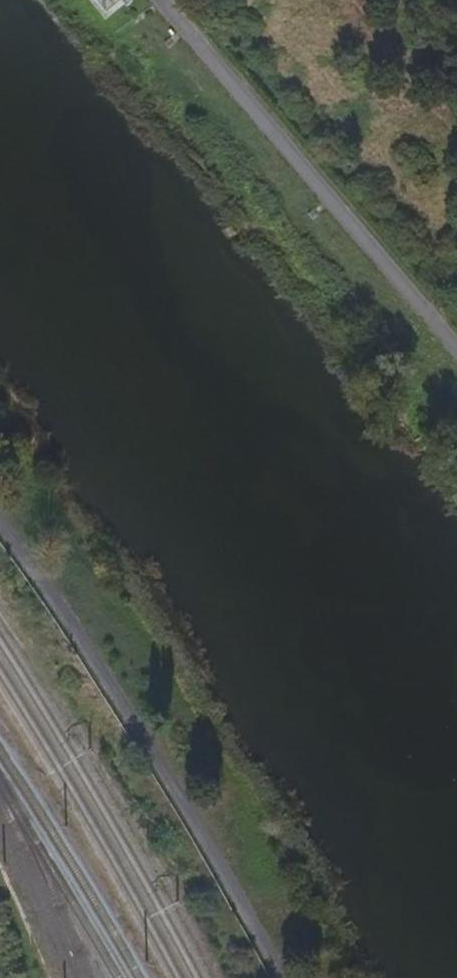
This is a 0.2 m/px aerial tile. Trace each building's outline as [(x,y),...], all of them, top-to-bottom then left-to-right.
[(124,0),(88,0),(104,18),(124,0)]
